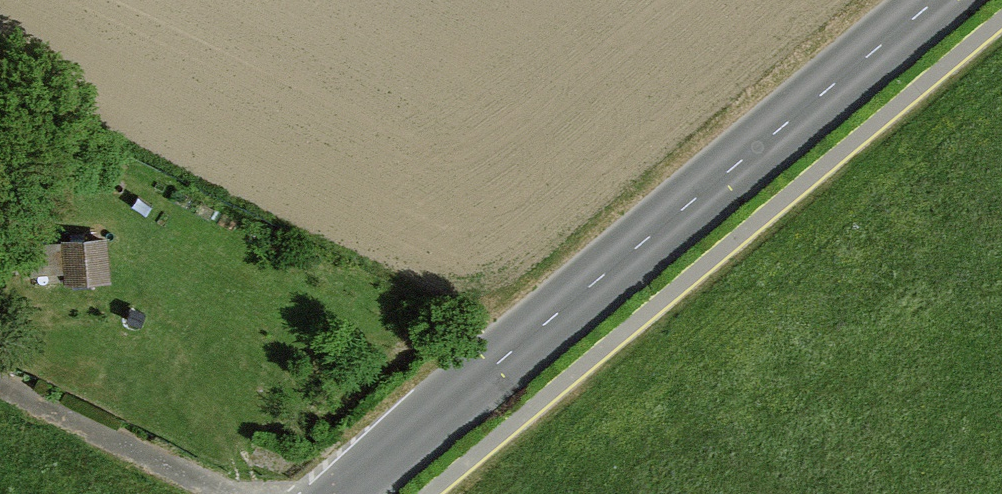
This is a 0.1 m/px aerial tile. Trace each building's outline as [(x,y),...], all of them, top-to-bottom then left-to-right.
[(68,245),(71,281),(108,278),(105,242),(68,245)]
